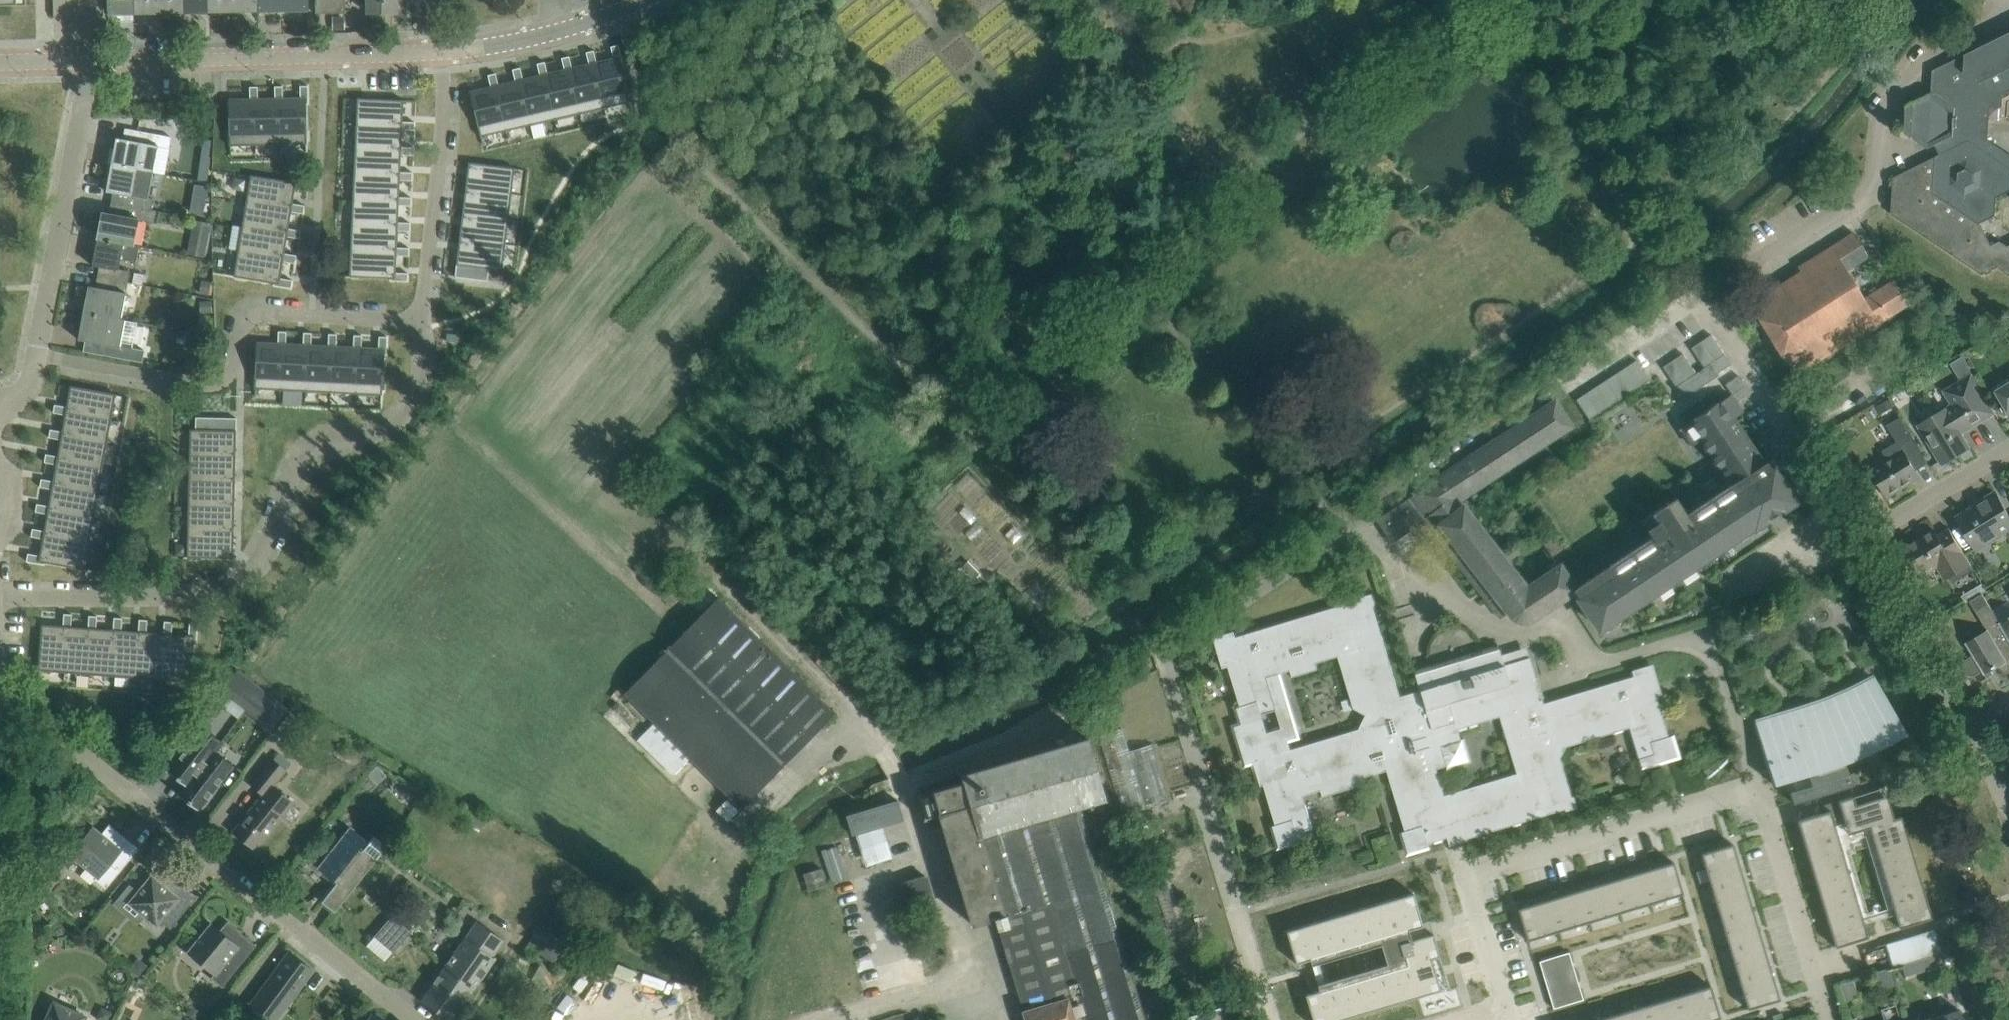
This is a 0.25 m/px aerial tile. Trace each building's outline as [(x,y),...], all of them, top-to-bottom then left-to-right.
[(69,16),(80,16),(79,0),(69,0),(69,16)] [(80,16),(93,16),(92,0),(79,0),(80,16)] [(93,16),(104,15),(104,0),(92,0),(93,16)] [(110,12),(121,12),(121,20),(135,20),(135,12),(135,0),(110,0),(110,12)] [(159,0),(135,0),(135,12),(160,11),(159,0)] [(184,0),(159,0),(160,11),(184,11),(184,0)] [(209,0),(184,0),(184,11),(209,10),(209,0)] [(233,0),(209,0),(209,10),(234,10),(233,0)] [(258,0),(233,0),(234,10),(258,9),(258,0)] [(283,0),(258,0),(258,9),(283,9),(283,0)] [(308,0),(283,0),(283,9),(308,8),(308,0)] [(346,0),(316,0),(316,13),(346,12),(346,0)] [(397,0),(368,0),(368,12),(397,11),(397,0)] [(346,16),(334,16),(334,29),(346,29),(346,16)] [(1933,69),(1931,92),(1907,104),(1905,132),(1929,147),(1939,142),(1944,152),(1894,177),(1892,213),(1983,274),(1986,272),(1987,274),(1993,271),(1992,269),(1999,266),(2006,270),(2005,272),(2008,275),(2008,158),(1986,142),(1987,107),(2003,109),(2005,100),(2008,98),(2008,32),(1933,69)] [(598,61),(595,62),(605,107),(631,101),(622,62),(624,62),(619,44),(612,45),(614,58),(598,61)] [(573,67),(570,68),(580,113),(605,107),(595,62),(598,61),(595,49),(587,51),(590,63),(573,67)] [(549,73),(545,74),(556,119),(580,113),(570,68),(573,67),(570,55),(562,57),(565,69),(549,73)] [(524,79),(521,79),(531,124),(556,119),(545,74),(549,73),(546,61),(538,63),(541,75),(524,79)] [(500,84),(496,85),(507,130),(531,124),(521,79),(524,79),(521,66),(513,68),(516,80),(500,84)] [(492,86),(471,91),(481,136),(507,130),(496,85),(500,84),(497,72),(489,74),(492,86)] [(284,98),(281,98),(282,144),(307,144),(308,144),(307,103),(309,103),(309,85),(301,85),(301,97),(284,98)] [(230,99),(229,99),(230,145),(231,145),(256,144),(256,98),(259,98),(259,86),(251,86),(250,86),(251,98),(230,99)] [(259,98),(256,98),(256,144),(282,144),(281,98),(284,98),(284,86),(276,86),(276,98),(259,98)] [(358,97),(357,124),(403,126),(403,129),(416,129),(416,121),(404,121),(405,99),(358,97)] [(357,124),(356,149),(402,151),(402,154),(415,155),(415,147),(402,146),(403,129),(403,126),(357,124)] [(154,170),(159,146),(170,148),(172,136),(133,129),(131,140),(117,137),(112,163),(138,168),(154,170)] [(204,139),(202,157),(213,158),(214,154),(215,140),(204,139)] [(356,149),(355,174),(401,176),(401,179),(413,180),(414,172),(401,171),(402,154),(402,151),(356,149)] [(470,161),(466,188),(512,193),(516,167),(470,161)] [(112,163),(107,190),(121,193),(119,203),(153,209),(155,198),(149,197),(154,170),(138,168),(112,163)] [(251,175),(247,200),(293,208),(292,211),(304,213),(306,205),(294,203),(297,183),(297,182),(251,174),(251,175)] [(355,174),(354,199),(400,201),(400,204),(412,205),(413,197),(400,196),(401,179),(401,176),(355,174)] [(466,188),(463,213),(509,218),(512,193),(466,188)] [(354,199),(353,224),(399,226),(399,230),(411,230),(412,222),(399,221),(400,204),(400,201),(354,199)] [(247,200),(243,225),(289,233),(288,236),(300,238),(301,230),(302,230),(289,228),(292,211),(293,208),(247,200)] [(193,201),(191,213),(205,215),(207,203),(193,201)] [(135,243),(139,218),(155,221),(157,210),(153,209),(119,203),(117,214),(103,211),(98,237),(140,245),(140,244),(135,243)] [(463,213),(460,238),(506,243),(509,218),(463,213)] [(353,224),(351,249),(398,252),(398,255),(410,255),(410,247),(398,247),(399,230),(399,226),(353,224)] [(243,225),(239,250),(285,257),(284,261),(296,262),(297,255),(297,254),(285,252),(288,236),(289,233),(243,225)] [(1794,375),(1909,303),(1894,280),(1864,299),(1847,272),(1869,258),(1853,232),(1798,267),(1801,272),(1770,291),(1757,270),(1736,283),(1794,375)] [(120,268),(122,257),(137,260),(140,245),(98,237),(93,265),(107,267),(105,277),(130,281),(132,270),(120,268)] [(192,238),(190,253),(204,255),(207,241),(192,238)] [(460,238),(457,264),(465,265),(473,266),(481,267),(489,268),(503,269),(506,243),(460,238)] [(351,249),(350,276),(391,278),(390,280),(409,281),(409,272),(397,272),(398,255),(398,252),(351,249)] [(235,275),(234,276),(275,282),(274,285),(292,287),(293,280),(293,279),(281,277),(284,261),(285,257),(239,250),(235,275)] [(457,264),(456,275),(464,276),(465,265),(457,264)] [(465,265),(464,276),(472,277),(473,266),(465,265)] [(473,266),(472,277),(480,278),(481,267),(473,266)] [(481,267),(480,278),(488,279),(489,268),(481,267)] [(123,318),(127,293),(130,281),(105,277),(103,288),(89,285),(84,312),(123,318)] [(204,278),(202,291),(211,293),(214,280),(204,278)] [(213,297),(201,298),(201,311),(213,310),(213,297)] [(122,319),(123,318),(84,312),(79,339),(93,341),(91,352),(143,361),(145,350),(121,345),(126,319),(122,319)] [(257,341),(255,388),(256,388),(281,389),(284,343),(287,343),(287,331),(280,330),(279,330),(279,342),(259,341),(257,341)] [(284,343),(281,389),(306,390),(309,344),(312,344),(313,332),(305,332),(304,344),(287,343),(284,343)] [(309,344),(306,390),(332,392),(334,345),(337,345),(338,333),(330,333),(329,345),(312,344),(309,344)] [(334,345),(332,392),(357,393),(359,347),(362,347),(363,335),(355,334),(354,346),(337,345),(334,345)] [(1705,347),(1715,341),(1711,334),(1701,341),(1705,347)] [(359,347),(357,393),(382,394),(383,394),(385,354),(387,354),(388,336),(380,336),(379,348),(362,347),(359,347)] [(1691,347),(1696,354),(1705,347),(1701,341),(1691,347)] [(1710,354),(1720,347),(1715,341),(1705,347),(1710,354)] [(1696,354),(1700,361),(1710,354),(1705,347),(1696,354)] [(1718,358),(1724,354),(1720,347),(1710,354),(1714,361),(1718,358)] [(1673,359),(1677,366),(1687,359),(1683,353),(1673,359)] [(1700,361),(1704,367),(1711,363),(1711,362),(1714,361),(1710,354),(1700,361)] [(1718,358),(1724,368),(1731,364),(1724,354),(1718,358)] [(1711,363),(1718,373),(1724,368),(1718,358),(1714,361),(1711,362),(1711,363)] [(1640,386),(1650,379),(1636,359),(1626,366),(1640,386)] [(1663,366),(1667,373),(1677,366),(1673,359),(1663,366)] [(1677,366),(1682,373),(1692,366),(1687,359),(1677,366)] [(1693,375),(1701,387),(1719,374),(1718,373),(1711,363),(1704,367),(1696,373),(1693,375)] [(1630,392),(1640,386),(1626,366),(1616,372),(1630,392)] [(1667,373),(1672,379),(1682,373),(1677,366),(1667,373)] [(1682,373),(1686,379),(1693,375),(1696,373),(1692,366),(1682,373)] [(1620,399),(1630,392),(1616,372),(1606,379),(1620,399)] [(1672,379),(1676,386),(1686,379),(1682,373),(1672,379)] [(1961,432),(1985,418),(1996,411),(1986,394),(1974,373),(1946,390),(1954,403),(1919,423),(1933,446),(1943,463),(1970,447),(1961,432)] [(1676,386),(1674,387),(1682,399),(1701,387),(1693,375),(1686,379),(1676,386)] [(1739,375),(1732,379),(1739,389),(1745,385),(1739,375)] [(1610,406),(1620,399),(1606,379),(1596,386),(1610,406)] [(1731,394),(1732,394),(1739,389),(1732,379),(1725,384),(1731,394)] [(1997,391),(2005,403),(2008,410),(2008,383),(1997,391)] [(55,404),(54,412),(66,414),(66,411),(112,419),(117,394),(117,393),(71,385),(71,386),(67,406),(55,404)] [(1600,412),(1610,406),(1596,386),(1586,392),(1600,412)] [(1590,419),(1600,412),(1586,392),(1576,399),(1590,419)] [(1722,478),(1728,486),(1766,461),(1761,452),(1757,455),(1732,418),(1743,411),(1732,394),(1731,394),(1716,404),(1715,403),(1694,416),(1695,418),(1679,428),(1691,446),(1702,438),(1726,475),(1722,478)] [(1889,398),(1877,405),(1881,413),(1893,406),(1889,398)] [(1458,499),(1532,450),(1535,455),(1545,448),(1543,443),(1570,425),(1555,402),(1376,518),(1391,541),(1415,527),(1424,539),(1433,532),(1494,609),(1502,602),(1513,616),(1515,618),(1518,620),(1521,621),(1525,621),(1528,620),(1531,619),(1574,590),(1575,588),(1560,565),(1527,587),(1458,499)] [(51,429),(49,437),(61,439),(62,436),(108,444),(112,419),(66,411),(66,414),(63,431),(51,429)] [(197,417),(196,429),(204,429),(205,417),(197,416),(197,417)] [(1914,466),(1926,459),(1916,442),(1901,416),(1888,424),(1898,441),(1883,449),(1888,457),(1871,467),(1877,478),(1875,479),(1880,487),(1882,486),(1888,496),(1920,477),(1914,466)] [(205,417),(204,429),(213,429),(213,417),(205,417)] [(213,417),(213,429),(221,429),(221,417),(213,417)] [(221,417),(221,429),(229,429),(229,417),(221,417)] [(229,417),(229,429),(237,429),(237,417),(229,417)] [(191,429),(190,455),(236,456),(237,429),(229,429),(221,429),(213,429),(204,429),(196,429),(191,428),(191,429)] [(46,454),(45,461),(57,463),(57,460),(103,469),(108,444),(62,436),(61,439),(58,455),(46,453),(46,454)] [(190,455),(190,480),(236,481),(236,456),(190,455)] [(42,479),(40,486),(52,488),(53,485),(99,493),(103,469),(57,460),(57,463),(54,480),(42,478),(42,479)] [(1599,627),(1753,525),(1754,526),(1793,501),(1766,461),(1728,486),(1687,513),(1676,496),(1641,519),(1652,537),(1575,588),(1574,590),(1599,627)] [(190,480),(189,505),(235,506),(236,481),(190,480)] [(37,504),(36,511),(48,513),(49,510),(94,518),(99,493),(53,485),(52,488),(49,505),(37,503),(37,504)] [(2007,509),(1996,492),(1980,502),(1981,503),(1957,517),(1974,544),(1998,529),(2001,533),(2008,528),(2008,513),(2007,509)] [(189,505),(188,530),(235,531),(235,506),(189,505)] [(33,528),(32,536),(43,538),(44,535),(90,543),(94,518),(49,510),(48,513),(45,530),(33,528)] [(1975,569),(1960,545),(1950,528),(1938,535),(1935,529),(1906,546),(1921,572),(1941,561),(1954,582),(1975,569)] [(188,556),(188,557),(234,558),(235,531),(188,530),(188,556)] [(28,553),(27,561),(44,564),(45,562),(85,569),(85,568),(90,543),(44,535),(43,538),(40,555),(29,552),(28,553)] [(1634,725),(1636,732),(1632,733),(1639,759),(1654,754),(1656,760),(1675,754),(1669,735),(1668,736),(1656,696),(1657,695),(1649,668),(1633,673),(1633,674),(1544,702),(1530,656),(1504,664),(1498,643),(1414,668),(1420,689),(1400,695),(1373,604),(1375,603),(1371,592),(1360,595),(1361,597),(1235,634),(1235,633),(1218,638),(1226,664),(1228,664),(1240,705),(1238,705),(1244,724),(1236,726),(1246,761),(1254,758),(1262,784),(1263,783),(1275,824),(1274,824),(1280,843),(1299,837),(1297,831),(1312,827),(1305,802),(1300,803),(1298,796),(1321,789),(1323,795),(1365,783),(1363,776),(1393,767),(1396,777),(1390,778),(1405,830),(1403,830),(1409,849),(1428,844),(1428,842),(1461,832),(1463,839),(1565,808),(1566,810),(1577,806),(1574,795),(1572,796),(1560,757),(1566,745),(1634,725)] [(1999,622),(2000,621),(1983,593),(1971,600),(1988,629),(1966,642),(1973,654),(1965,659),(1963,663),(1964,668),(1967,672),(1970,674),(1975,675),(1982,670),(1985,674),(2008,660),(2008,638),(1999,622)] [(834,713),(719,598),(625,693),(655,724),(690,759),(740,808),(834,713)] [(42,624),(39,670),(40,670),(65,672),(68,625),(72,626),(73,614),(65,613),(64,625),(43,624),(42,624)] [(68,625),(65,672),(90,674),(94,627),(97,628),(98,615),(90,615),(89,627),(72,626),(68,625)] [(2000,621),(1999,622),(2008,638),(2008,616),(2000,621)] [(94,627),(90,674),(115,675),(119,629),(122,629),(123,617),(115,617),(114,629),(97,628),(94,627)] [(119,629),(115,675),(140,677),(144,631),(147,631),(148,619),(140,619),(139,631),(122,629),(119,629)] [(144,631),(140,677),(166,679),(169,633),(172,633),(173,621),(166,620),(165,620),(164,633),(147,631),(144,631)] [(169,633),(166,679),(191,681),(192,681),(195,640),(197,640),(198,623),(191,622),(190,622),(189,634),(172,633),(169,633)] [(237,669),(228,682),(252,701),(262,688),(237,669)] [(1758,727),(1757,727),(1774,784),(1792,779),(1795,789),(1790,791),(1793,803),(1860,782),(1857,770),(1849,773),(1845,762),(1858,757),(1869,752),(1881,746),(1883,745),(1894,740),(1906,733),(1876,680),(1865,685),(1860,688),(1861,688),(1854,691),(1845,696),(1835,700),(1824,704),(1813,708),(1801,712),(1804,720),(1782,727),(1780,719),(1768,722),(1757,725),(1758,727)] [(289,709),(262,688),(252,701),(279,722),(289,709)] [(212,702),(207,708),(211,710),(215,704),(212,702)] [(1064,733),(1053,705),(1017,728),(1025,744),(1064,733)] [(655,724),(640,739),(675,774),(690,759),(655,724)] [(215,750),(216,750),(223,740),(203,726),(169,771),(187,785),(187,786),(215,750)] [(1100,734),(1123,814),(1170,800),(1153,743),(1130,750),(1123,727),(1100,734)] [(1082,805),(1107,798),(1089,736),(962,774),(964,781),(918,794),(925,818),(941,815),(963,890),(973,923),(996,917),(1027,1019),(1146,1019),(1082,805)] [(234,764),(216,750),(215,750),(187,786),(187,785),(180,794),(199,809),(234,764)] [(256,848),(294,802),(272,785),(285,769),(273,759),(253,784),(264,793),(234,831),(256,848)] [(1883,786),(1838,799),(1848,833),(1869,827),(1899,926),(1899,927),(1932,917),(1902,817),(1901,815),(1894,817),(1884,785),(1883,786)] [(727,797),(716,808),(728,820),(738,809),(727,797)] [(899,800),(846,815),(851,833),(904,817),(899,800)] [(1823,812),(1797,819),(1836,946),(1868,936),(1830,809),(1823,812)] [(107,888),(140,847),(110,823),(102,834),(94,827),(72,854),(98,875),(95,878),(107,888)] [(335,911),(387,845),(374,835),(362,850),(359,847),(366,839),(350,826),(318,866),(338,882),(323,901),(335,911)] [(1138,827),(1130,830),(1135,843),(1142,841),(1138,827)] [(1733,843),(1701,852),(1748,1008),(1780,998),(1733,843)] [(1674,860),(1518,907),(1528,939),(1684,892),(1674,860)] [(826,885),(821,869),(803,874),(808,890),(826,885)] [(171,928),(198,896),(169,871),(160,882),(152,875),(130,902),(157,924),(161,920),(171,928)] [(936,908),(925,874),(899,882),(903,895),(907,894),(911,908),(920,906),(922,912),(936,908)] [(1167,880),(1155,883),(1159,894),(1170,891),(1167,880)] [(1414,892),(1287,930),(1297,962),(1424,925),(1414,892)] [(413,901),(408,911),(412,922),(425,923),(431,913),(427,902),(413,901)] [(412,931),(393,915),(375,935),(395,952),(412,931)] [(223,986),(257,944),(228,920),(219,930),(212,924),(190,951),(215,972),(211,977),(223,986)] [(493,955),(504,939),(478,921),(467,937),(466,937),(445,967),(474,988),(496,957),(493,955)] [(540,928),(526,952),(536,958),(538,954),(550,934),(549,934),(540,928)] [(1306,993),(1314,1019),(1336,1019),(1416,996),(1450,986),(1434,932),(1427,934),(1401,942),(1407,963),(1306,993)] [(1570,951),(1540,960),(1543,971),(1551,996),(1554,1007),(1584,998),(1570,951)] [(291,952),(255,999),(256,1000),(271,1010),(283,994),(290,999),(313,969),(291,952)] [(139,958),(130,969),(137,975),(141,978),(150,967),(139,958)] [(474,988),(445,967),(422,1000),(451,1019),(452,1019),(474,988)] [(137,975),(130,983),(136,988),(141,987),(146,982),(141,978),(137,975)] [(1854,982),(1840,986),(1846,1004),(1859,1000),(1854,982)] [(1721,1016),(1711,984),(1592,1019),(1709,1019),(1721,1016)] [(86,1016),(55,1001),(46,1019),(84,1019),(86,1016)] [(192,1003),(186,1011),(195,1019),(202,1011),(192,1003)] [(97,1018),(103,1019),(110,1019),(114,1011),(103,1006),(97,1018)] [(1221,1006),(1185,1017),(1186,1019),(1225,1019),(1221,1006)] [(1960,1009),(1924,1019),(1963,1019),(1960,1009)]
